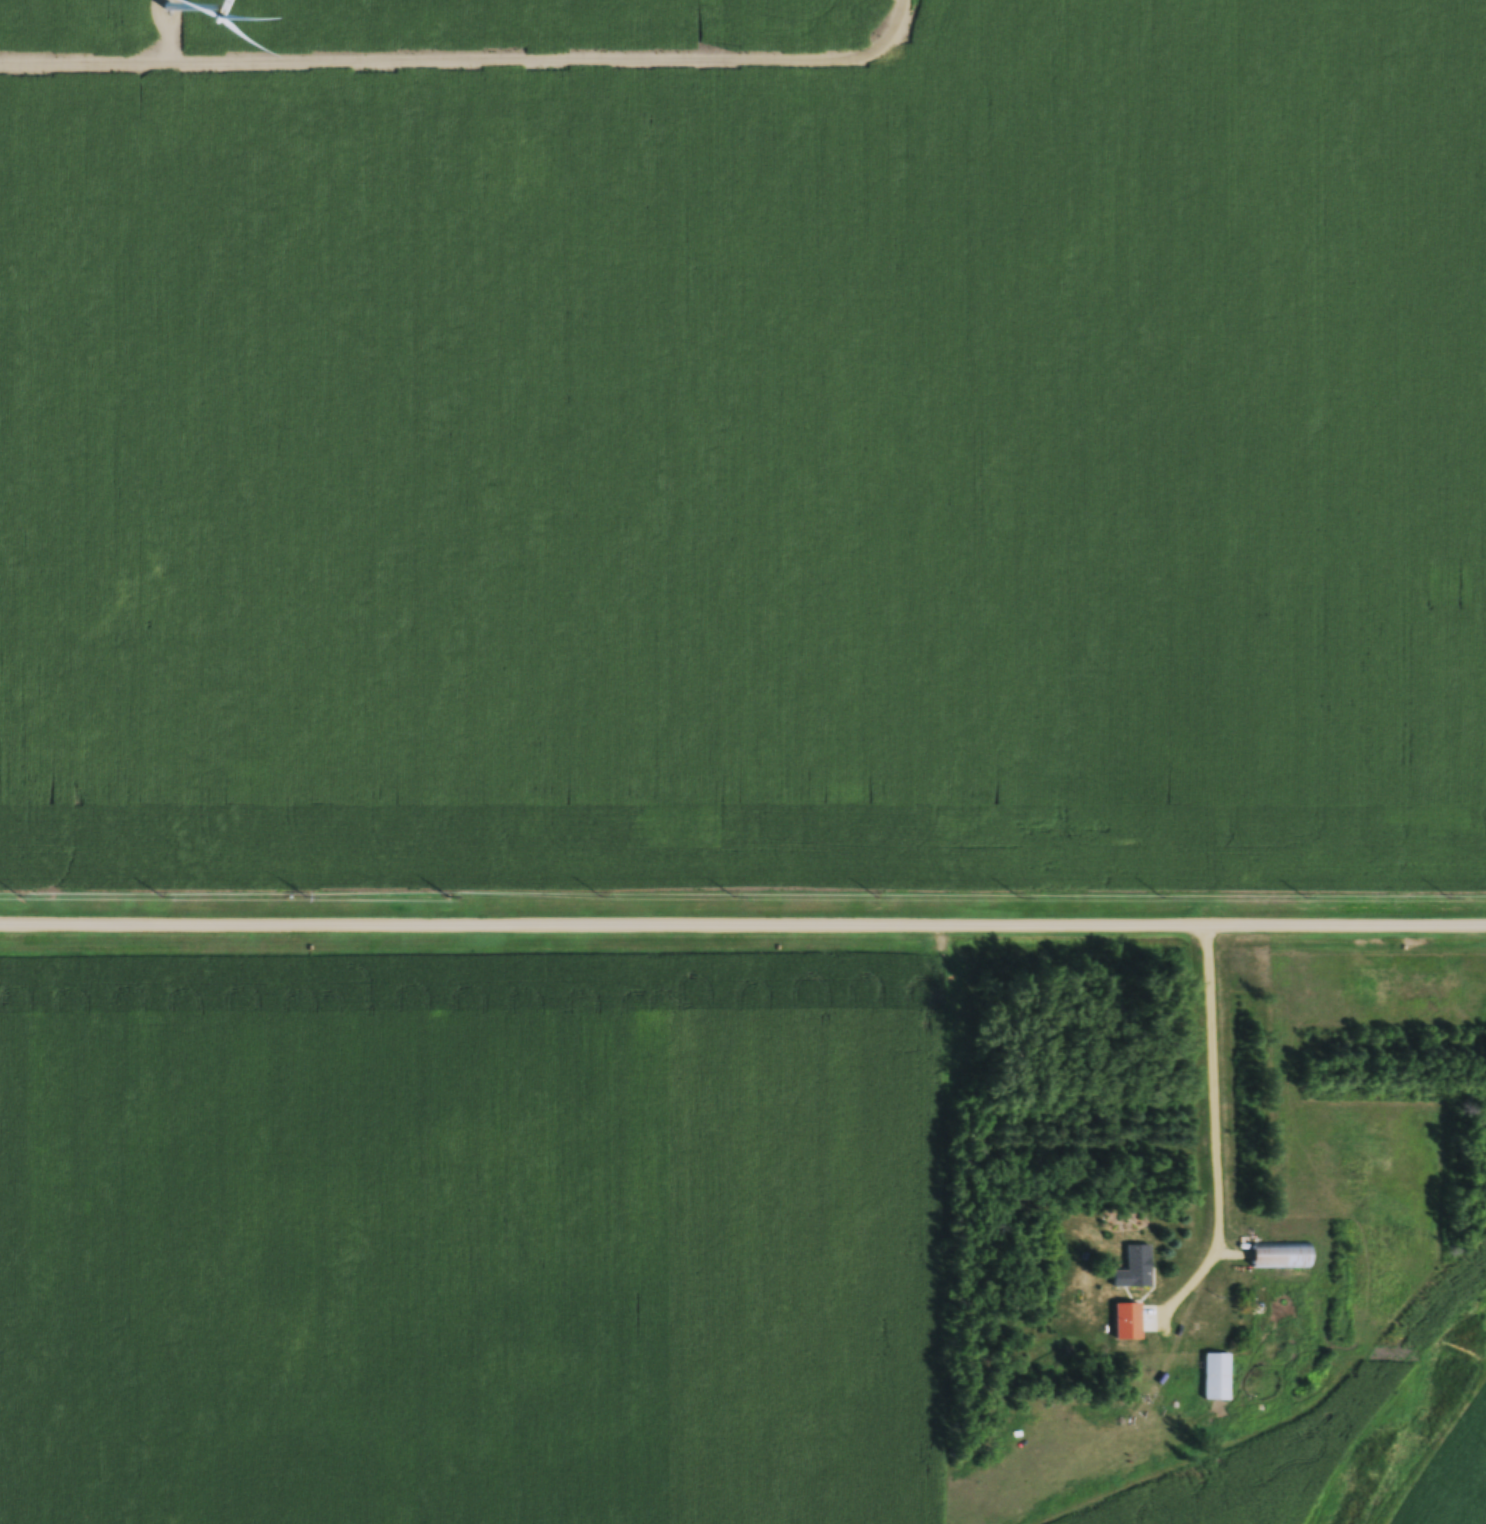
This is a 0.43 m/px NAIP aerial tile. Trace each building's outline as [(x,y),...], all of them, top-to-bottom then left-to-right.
[(1315,1269),(1315,1244),(1251,1243),(1251,1268),(1315,1269)] [(1153,1287),(1153,1246),(1128,1246),(1128,1272),(1114,1272),(1114,1287),(1153,1287)] [(1119,1307),(1119,1358),(1138,1358),(1138,1307),(1119,1307)] [(1231,1401),(1231,1354),(1204,1354),(1204,1401),(1231,1401)]
